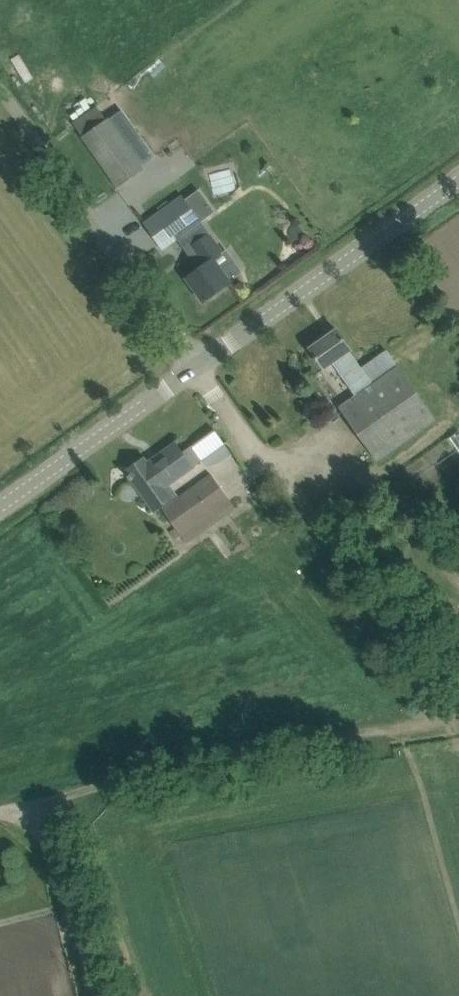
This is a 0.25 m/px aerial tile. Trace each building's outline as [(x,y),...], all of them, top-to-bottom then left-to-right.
[(73,123),(117,186),(143,168),(141,165),(154,156),(133,126),(120,135),(109,119),(107,120),(98,106),(73,123)] [(163,250),(177,239),(186,251),(191,248),(204,265),(187,277),(204,300),(229,282),(213,260),(224,252),(201,221),(213,212),(195,187),(183,196),(172,181),(133,209),(144,224),(163,250)] [(336,329),(309,348),(324,368),(333,361),(347,380),(363,370),(349,350),(351,349),(336,329)] [(435,418),(388,352),(363,370),(347,380),(357,395),(339,408),(377,460),(435,418)] [(168,484),(202,460),(191,446),(182,453),(175,443),(147,463),(144,458),(126,471),(129,475),(128,476),(131,480),(132,479),(154,510),(176,494),(168,484)] [(162,508),(181,534),(202,520),(208,527),(235,508),(211,474),(162,508)]
